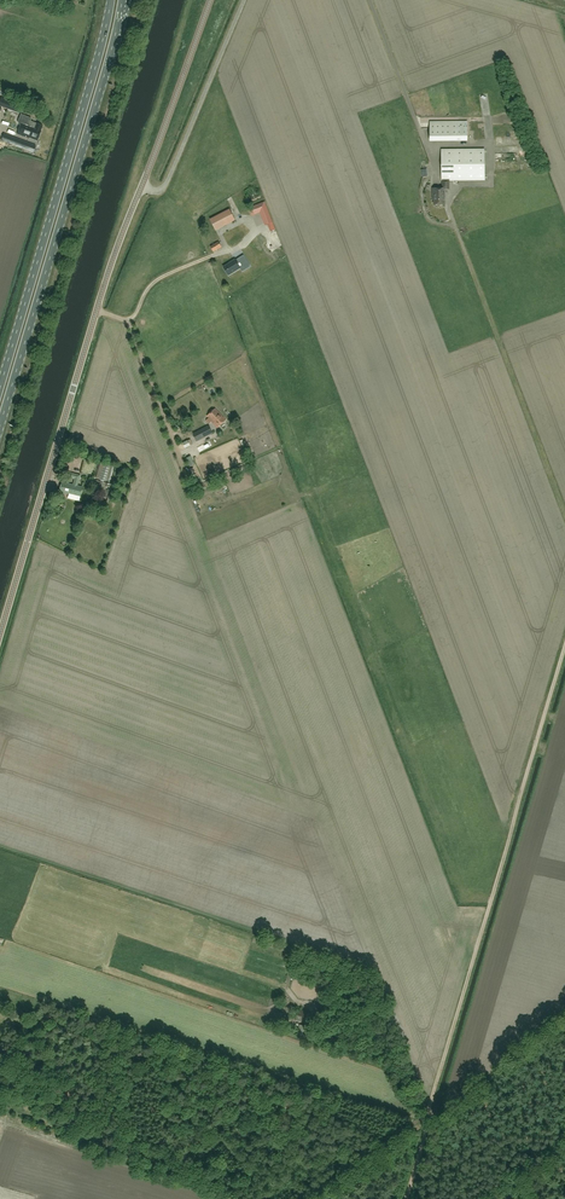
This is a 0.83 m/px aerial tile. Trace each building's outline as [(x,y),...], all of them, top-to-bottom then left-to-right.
[(9,109),(23,114),(25,108),(11,103),(9,109)] [(35,127),(22,122),(17,134),(29,138),(37,140),(42,126),(36,124),(35,127)] [(457,125),(457,141),(468,141),(467,125),(457,125)] [(36,146),(28,143),(4,134),(2,140),(33,152),(36,146)] [(485,149),(441,149),(442,181),(443,188),(433,188),(433,199),(434,199),(434,205),(445,205),(445,189),(449,189),(449,181),(485,180),(485,149)] [(252,206),(255,214),(260,212),(265,225),(267,224),(270,234),(276,231),(265,201),(252,206)] [(230,213),(209,221),(213,231),(234,223),(230,213)] [(213,251),(221,246),(218,241),(210,247),(213,251)] [(235,259),(223,266),(229,275),(240,268),(238,265),(245,261),(248,264),(251,261),(243,253),(240,256),(240,257),(235,260),(235,259)] [(215,408),(207,416),(209,418),(207,420),(210,423),(212,421),(218,428),(226,420),(215,408)] [(197,442),(202,439),(212,434),(208,426),(198,431),(193,434),(197,442)] [(193,443),(190,439),(188,440),(182,443),(185,448),(191,445),(190,445),(193,443)] [(97,478),(107,481),(112,465),(102,462),(97,478)] [(81,475),(78,475),(69,472),(67,477),(74,479),(72,485),(61,482),(59,492),(80,497),(82,487),(77,486),(79,480),(81,475)] [(107,496),(108,490),(106,490),(107,483),(105,482),(96,480),(93,491),(98,493),(107,496)] [(296,1020),(309,1023),(311,1012),(298,1009),(296,1020)] [(297,1034),(305,1036),(307,1026),(299,1025),(297,1034)] [(333,1034),(328,1032),(323,1030),(320,1037),(326,1039),(331,1041),(333,1034)]
